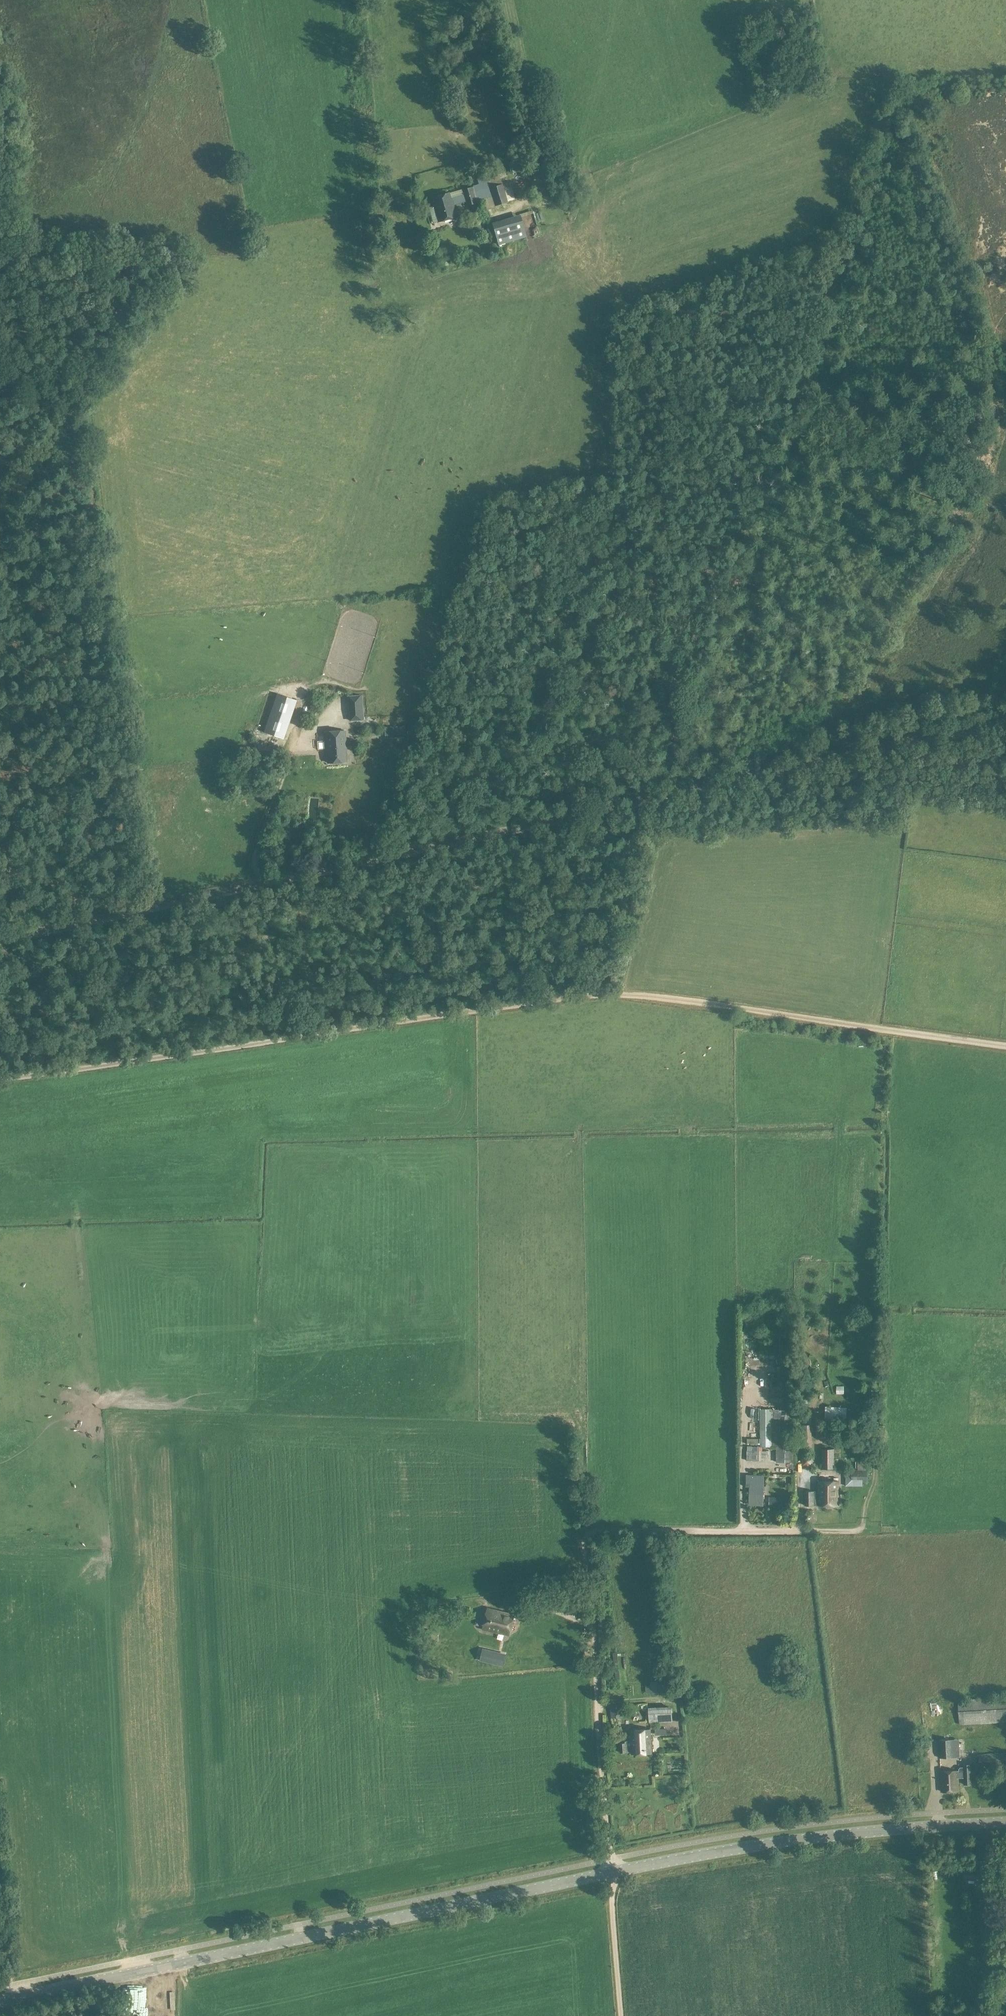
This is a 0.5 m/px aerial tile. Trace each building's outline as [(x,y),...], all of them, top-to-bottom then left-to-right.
[(490,187),(491,188),(494,198),(496,205),(507,202),(502,184),(490,187)] [(449,193),(433,197),(435,206),(434,206),(439,222),(457,217),(454,206),(466,203),(467,206),(477,203),(474,193),(472,187),(462,190),(463,194),(451,197),(450,194),(449,193)] [(494,198),(491,188),(474,193),(477,203),(494,198)] [(432,206),(427,207),(431,223),(437,221),(432,206)] [(513,219),(497,226),(502,238),(518,230),(513,219)] [(297,700),(277,695),(264,732),(284,739),(297,700)] [(349,696),(350,721),(364,720),(362,695),(349,696)] [(385,727),(386,736),(406,735),(406,726),(385,727)] [(328,763),(346,762),(345,747),(346,747),(345,731),(325,733),(326,749),(327,749),(328,763)] [(758,1443),(771,1443),(771,1406),(759,1406),(758,1443)] [(825,1420),(846,1422),(847,1408),(826,1407),(825,1420)] [(794,1410),(776,1410),(777,1462),(794,1463),(794,1410)] [(812,1449),(812,1425),(796,1425),(796,1449),(812,1449)] [(841,1426),(825,1425),(824,1434),(841,1435),(841,1426)] [(835,1449),(822,1449),(822,1469),(835,1469),(835,1449)] [(760,1451),(747,1451),(747,1460),(759,1461),(760,1451)] [(802,1466),(813,1466),(813,1456),(812,1456),(812,1454),(803,1454),(802,1466)] [(764,1497),(757,1497),(757,1486),(764,1486),(765,1467),(749,1467),(748,1483),(750,1484),(749,1504),(763,1505),(764,1497)] [(852,1470),(852,1482),(868,1483),(868,1471),(852,1470)] [(814,1492),(805,1492),(805,1506),(839,1506),(839,1482),(819,1482),(819,1493),(814,1493),(814,1492)] [(778,1503),(778,1495),(769,1494),(769,1503),(778,1503)] [(488,1609),(483,1629),(511,1636),(515,1615),(488,1609)] [(495,1652),(492,1664),(503,1666),(506,1654),(495,1652)] [(663,1682),(652,1682),(653,1695),(664,1695),(663,1682)] [(960,1725),(1005,1723),(1005,1698),(958,1700),(960,1725)] [(672,1706),(649,1708),(649,1723),(673,1722),(672,1706)] [(612,1709),(613,1722),(622,1721),(621,1708),(612,1709)] [(664,1732),(672,1732),(672,1723),(663,1723),(664,1732)] [(621,1753),(632,1752),(632,1754),(652,1753),(651,1730),(631,1731),(631,1741),(626,1741),(626,1743),(620,1743),(621,1753)] [(953,1740),(940,1740),(940,1758),(953,1758),(953,1740)] [(980,1770),(1005,1768),(1005,1753),(979,1755),(980,1770)] [(942,1792),(959,1791),(958,1778),(964,1778),(965,1784),(972,1784),(972,1765),(964,1765),(964,1771),(941,1772),(942,1792)]
